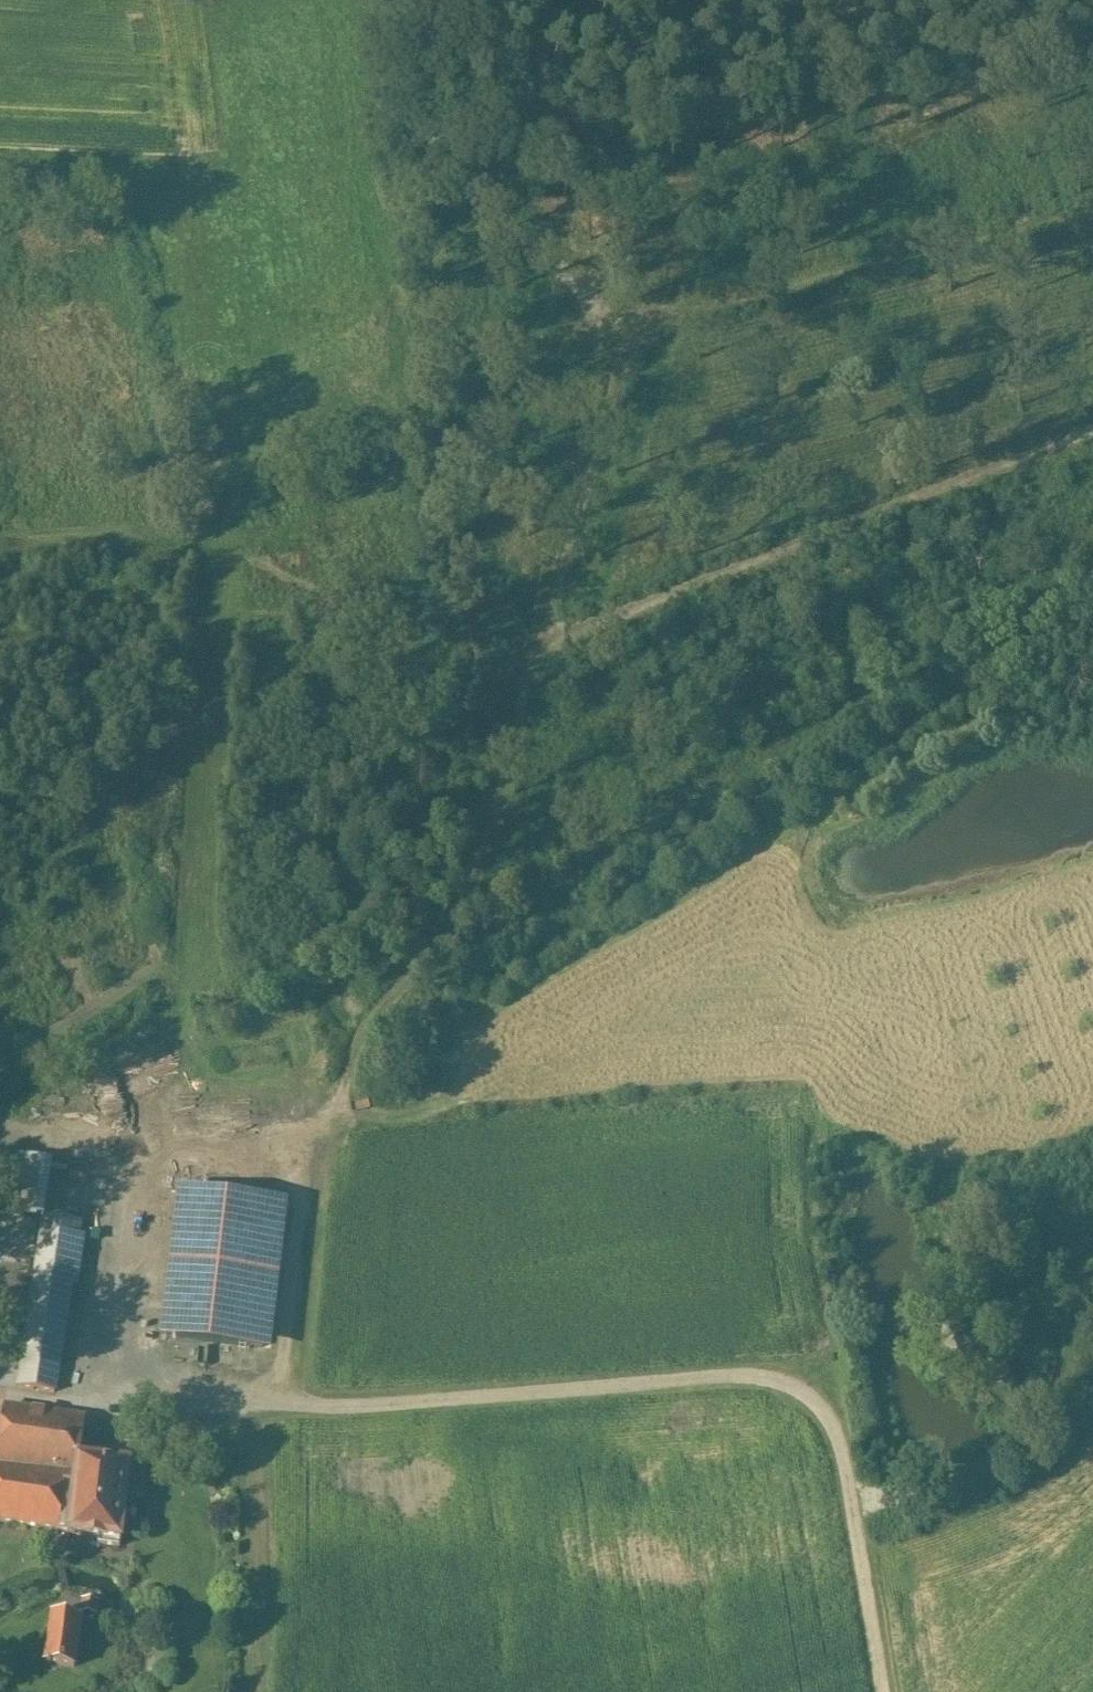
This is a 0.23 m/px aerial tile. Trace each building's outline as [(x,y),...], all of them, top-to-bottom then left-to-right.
[(46,1161),(24,1156),(11,1208),(33,1214),(46,1161)] [(288,1207),(178,1194),(162,1337),(272,1350),(288,1207)] [(44,1219),(19,1388),(54,1393),(80,1224),(44,1219)] [(5,1408),(0,1439),(0,1522),(69,1532),(77,1461),(79,1461),(85,1420),(5,1408)] [(79,1461),(77,1461),(69,1532),(69,1536),(99,1539),(99,1544),(91,1543),(90,1548),(99,1549),(99,1546),(119,1548),(120,1541),(121,1542),(124,1511),(123,1510),(122,1513),(116,1512),(118,1494),(124,1495),(124,1497),(126,1497),(126,1496),(142,1497),(145,1468),(79,1461)] [(81,1619),(53,1615),(46,1663),(74,1667),(81,1619)]
